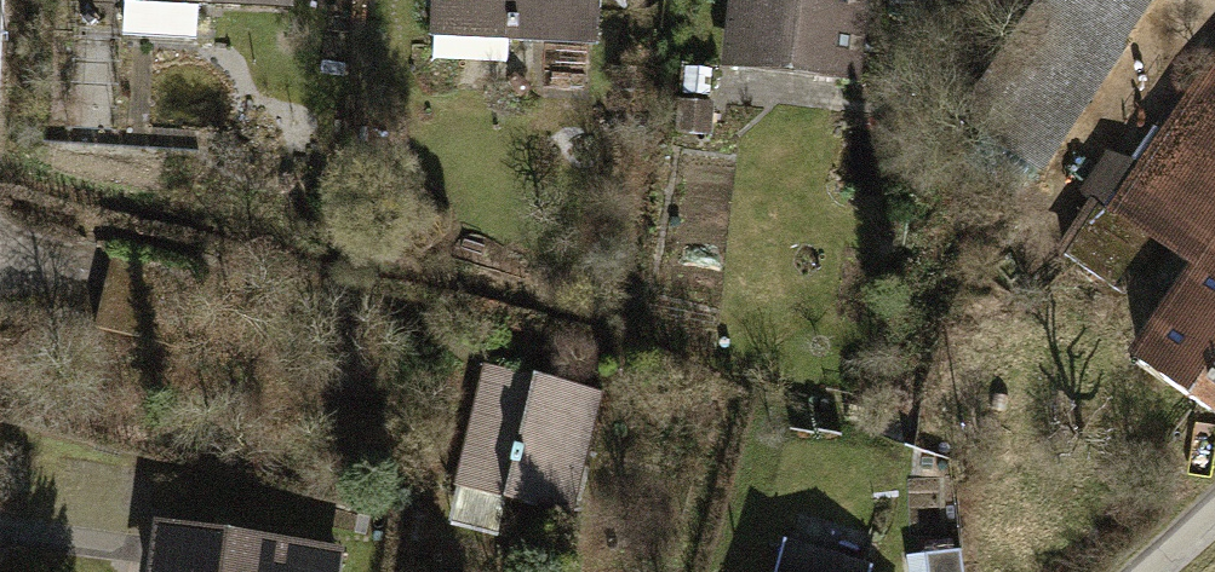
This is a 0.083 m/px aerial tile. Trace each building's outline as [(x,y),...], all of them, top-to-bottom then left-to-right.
[(123,24),(198,28),(199,0),(125,0),(123,24)] [(431,16),(435,17),(433,56),(507,60),(508,30),(596,35),(598,0),(432,0),(431,16)] [(735,55),(849,69),(854,29),(858,0),(742,0),(735,55)] [(1038,165),(1149,0),(1045,0),(966,117),(1038,165)] [(860,78),(866,30),(854,29),(849,69),(848,76),(860,78)] [(1143,174),(1110,152),(1087,186),(1120,208),(1115,215),(1099,204),(1066,253),(1124,293),(1160,242),(1203,271),(1140,363),(1214,415),(1214,69),(1143,174)] [(709,105),(684,104),(682,131),(707,132),(709,105)] [(601,393),(487,365),(457,486),(570,514),(601,393)] [(163,528),(157,571),(333,571),(336,552),(163,528)] [(786,543),(778,571),(868,571),(869,567),(786,543)] [(928,571),(964,571),(962,549),(926,553),(928,571)]
